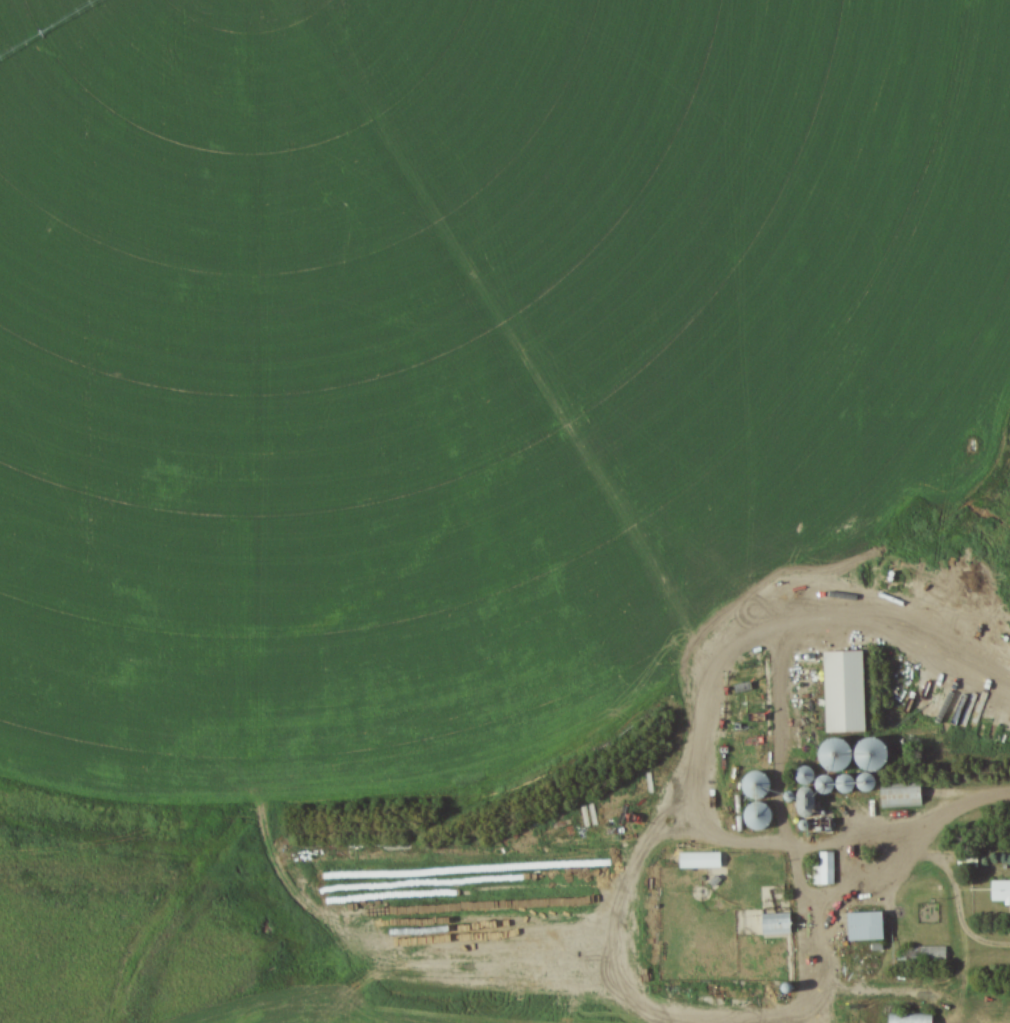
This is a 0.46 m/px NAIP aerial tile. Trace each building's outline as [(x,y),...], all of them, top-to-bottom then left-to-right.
[(860,651),(820,652),(821,732),(861,732),(860,651)] [(874,740),(858,740),(858,769),(874,769),(874,740)] [(811,770),(840,770),(840,741),(811,741),(811,770)] [(792,767),(792,783),(809,783),(809,767),(792,767)] [(747,772),(747,797),(761,797),(761,772),(747,772)] [(797,788),(794,807),(811,809),(814,790),(797,788)] [(918,807),(918,789),(877,789),(877,807),(918,807)] [(750,804),(747,827),(761,830),(765,806),(750,804)] [(719,853),(676,853),(676,869),(719,869),(719,853)] [(832,853),(819,853),(819,883),(832,883),(832,853)] [(987,903),(1009,903),(1009,881),(987,881),(987,903)] [(844,940),(880,940),(880,913),(844,913),(844,940)] [(758,935),(789,935),(789,915),(758,915),(758,935)] [(560,949),(575,949),(575,935),(560,935),(560,949)] [(945,948),(913,948),(913,961),(945,961),(945,948)] [(931,1014),(885,1014),(885,1022),(931,1022),(931,1014)]
